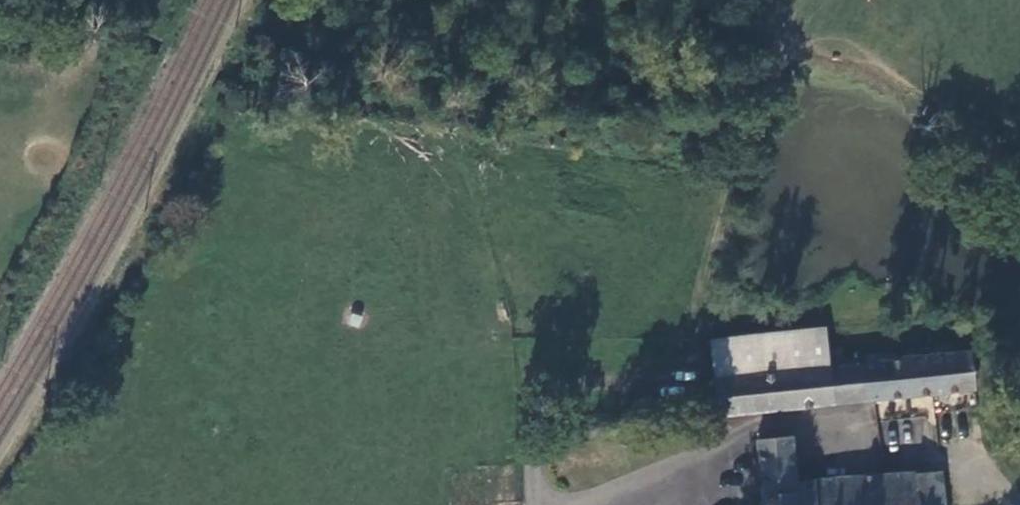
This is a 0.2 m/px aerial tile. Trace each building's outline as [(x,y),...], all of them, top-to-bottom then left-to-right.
[(715,382),(832,369),(828,327),(711,339),(715,382)] [(901,363),(861,367),(865,402),(972,389),(969,350),(900,358),(901,363)] [(861,367),(832,369),(836,405),(865,402),(861,367)] [(832,369),(715,382),(720,418),(836,405),(832,369)] [(915,475),(803,488),(797,438),(757,442),(763,504),(919,504),(915,475)] [(919,504),(948,504),(944,473),(915,475),(919,504)]
